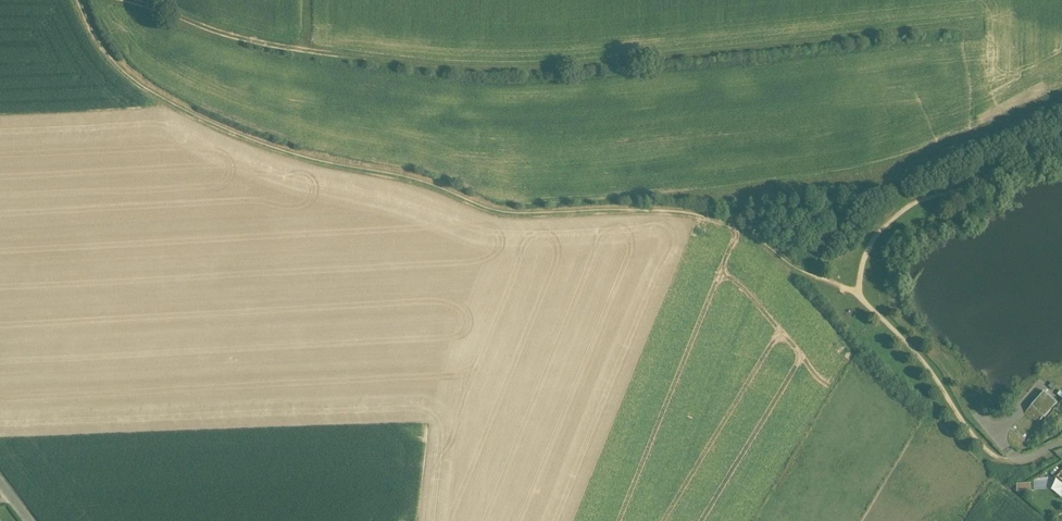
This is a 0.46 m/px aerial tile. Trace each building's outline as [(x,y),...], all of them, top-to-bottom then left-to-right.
[(1058,404),(1044,392),(1031,406),(1044,417),(1045,419),(1058,404)] [(1018,483),(1018,491),(1032,490),(1031,483),(1018,483)]
